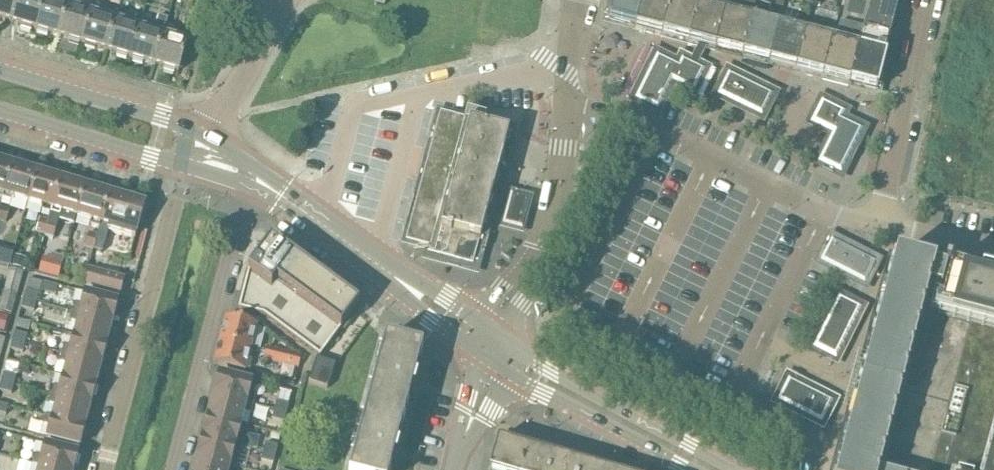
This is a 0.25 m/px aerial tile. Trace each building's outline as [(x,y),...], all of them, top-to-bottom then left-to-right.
[(0,19),(12,23),(18,0),(0,0),(0,20),(0,19)] [(12,23),(22,26),(21,28),(31,31),(32,28),(35,29),(44,0),(18,0),(12,23)] [(35,29),(38,30),(38,33),(47,36),(48,33),(59,37),(70,0),(44,0),(35,29)] [(70,0),(59,37),(70,40),(69,42),(79,45),(79,43),(83,44),(92,13),(77,9),(79,3),(70,0)] [(643,0),(613,0),(608,20),(636,28),(643,0)] [(636,28),(662,34),(671,0),(643,0),(636,28)] [(662,34),(688,41),(699,0),(671,0),(662,34)] [(688,41),(715,49),(728,0),(699,0),(688,41)] [(715,49),(743,56),(757,0),(728,0),(715,49)] [(743,56),(770,63),(786,0),(757,0),(743,56)] [(770,63),(796,70),(814,0),(786,0),(770,63)] [(796,70),(823,77),(843,0),(814,0),(796,70)] [(823,77),(850,84),(872,0),(843,0),(823,77)] [(850,84),(877,91),(886,56),(884,56),(899,0),(872,0),(850,84)] [(107,51),(118,14),(108,12),(106,18),(92,13),(83,44),(86,45),(85,47),(95,50),(95,48),(107,51)] [(131,58),(140,28),(124,23),(126,17),(118,14),(107,51),(117,54),(117,57),(126,59),(127,57),(131,58)] [(154,65),(165,29),(168,20),(159,17),(157,25),(142,20),(140,28),(131,58),(134,59),(133,61),(142,64),(143,62),(154,65)] [(165,29),(154,65),(165,69),(164,71),(174,74),(174,71),(178,73),(188,42),(172,37),(174,32),(165,29)] [(679,66),(657,55),(635,99),(658,111),(672,82),(679,66)] [(672,82),(694,93),(705,70),(682,58),(679,66),(672,82)] [(773,94),(729,72),(717,95),(762,117),(773,94)] [(841,119),(842,119),(845,112),(822,101),(811,123),(832,134),(833,134),(841,119)] [(486,118),(467,112),(465,120),(440,114),(406,242),(429,249),(428,254),(473,266),(508,134),(483,127),(486,118)] [(833,134),(832,134),(818,163),(841,174),(863,130),(842,119),(841,119),(833,134)] [(2,200),(4,195),(13,165),(0,161),(0,199),(2,200)] [(4,195),(2,200),(12,203),(13,198),(28,202),(37,172),(13,165),(4,195)] [(37,172),(28,202),(44,207),(43,212),(51,214),(52,210),(61,179),(37,172)] [(49,221),(58,224),(59,220),(74,225),(76,217),(86,186),(61,179),(52,210),(51,214),(50,218),(49,221)] [(86,186),(76,217),(92,221),(90,226),(98,229),(100,224),(109,193),(86,186)] [(96,236),(92,250),(102,253),(108,231),(135,239),(145,204),(109,193),(100,224),(98,229),(96,236)] [(532,199),(511,193),(502,225),(523,231),(532,199)] [(0,207),(0,208),(0,221),(7,223),(10,210),(0,207)] [(39,218),(35,233),(37,233),(44,236),(49,221),(39,218)] [(49,221),(44,236),(54,239),(54,238),(58,224),(49,221)] [(88,233),(84,248),(92,250),(96,236),(88,233)] [(832,240),(820,262),(865,285),(876,262),(832,240)] [(248,273),(239,311),(263,317),(320,358),(359,307),(354,304),(355,304),(271,241),(248,272),(248,273)] [(983,281),(983,280),(959,274),(960,272),(955,271),(954,274),(944,272),(945,270),(896,257),(839,469),(932,469),(983,281)] [(88,269),(84,285),(120,294),(124,278),(88,269)] [(57,286),(34,280),(29,278),(27,288),(39,291),(40,289),(55,293),(57,286)] [(983,280),(983,281),(932,469),(993,469),(993,283),(983,280)] [(26,291),(24,299),(37,302),(39,295),(26,291)] [(75,303),(73,312),(112,323),(118,301),(85,293),(82,305),(75,303)] [(862,308),(839,297),(813,348),(836,360),(862,308)] [(24,299),(21,308),(34,312),(37,302),(24,299)] [(107,344),(112,323),(73,312),(70,321),(77,323),(74,335),(107,344)] [(220,342),(249,349),(255,326),(226,318),(220,342)] [(367,409),(404,419),(411,390),(414,391),(417,380),(414,379),(422,350),(410,347),(411,342),(393,330),(386,340),(385,340),(367,409)] [(15,332),(13,340),(25,344),(27,336),(15,332)] [(101,364),(107,344),(74,335),(71,346),(64,344),(62,353),(101,364)] [(13,340),(10,349),(22,353),(25,344),(13,340)] [(220,342),(214,364),(243,371),(249,349),(220,342)] [(267,348),(264,360),(274,363),(278,350),(267,348)] [(278,350),(274,363),(299,369),(302,356),(288,353),(278,350)] [(96,385),(101,364),(62,353),(59,363),(66,364),(63,376),(96,385)] [(311,375),(309,383),(327,389),(335,366),(317,359),(311,375)] [(214,395),(253,405),(256,396),(249,394),(252,382),(219,373),(214,395)] [(4,374),(1,382),(14,385),(16,377),(4,374)] [(91,406),(96,385),(63,376),(60,388),(53,386),(51,395),(91,406)] [(833,401),(789,379),(777,402),(822,424),(833,401)] [(0,387),(0,391),(11,394),(14,385),(1,382),(0,387)] [(85,426),(91,406),(51,395),(49,404),(55,406),(52,417),(85,426)] [(253,405),(214,395),(208,416),(241,424),(244,412),(251,414),(253,405)] [(277,403),(275,411),(287,414),(289,406),(277,403)] [(6,415),(8,407),(0,404),(0,414),(6,415)] [(367,409),(351,469),(390,469),(393,458),(396,459),(399,448),(396,447),(404,419),(367,409)] [(275,411),(273,419),(284,422),(287,414),(275,411)] [(52,417),(46,415),(43,425),(50,426),(47,439),(79,448),(85,426),(52,417)] [(241,424),(208,416),(203,436),(243,447),(245,437),(238,436),(241,424)] [(243,447),(203,436),(197,457),(230,465),(233,454),(240,456),(243,447)] [(527,449),(498,441),(490,469),(521,469),(527,449)] [(40,466),(40,465),(57,469),(74,469),(78,453),(45,444),(42,456),(35,454),(33,464),(40,466)] [(266,444),(264,453),(276,456),(278,447),(266,444)] [(521,469),(550,469),(554,457),(527,449),(521,469)] [(264,453),(262,461),(274,464),(276,456),(264,453)] [(197,457),(194,469),(229,469),(230,465),(197,457)] [(550,469),(580,469),(582,465),(554,457),(550,469)]
